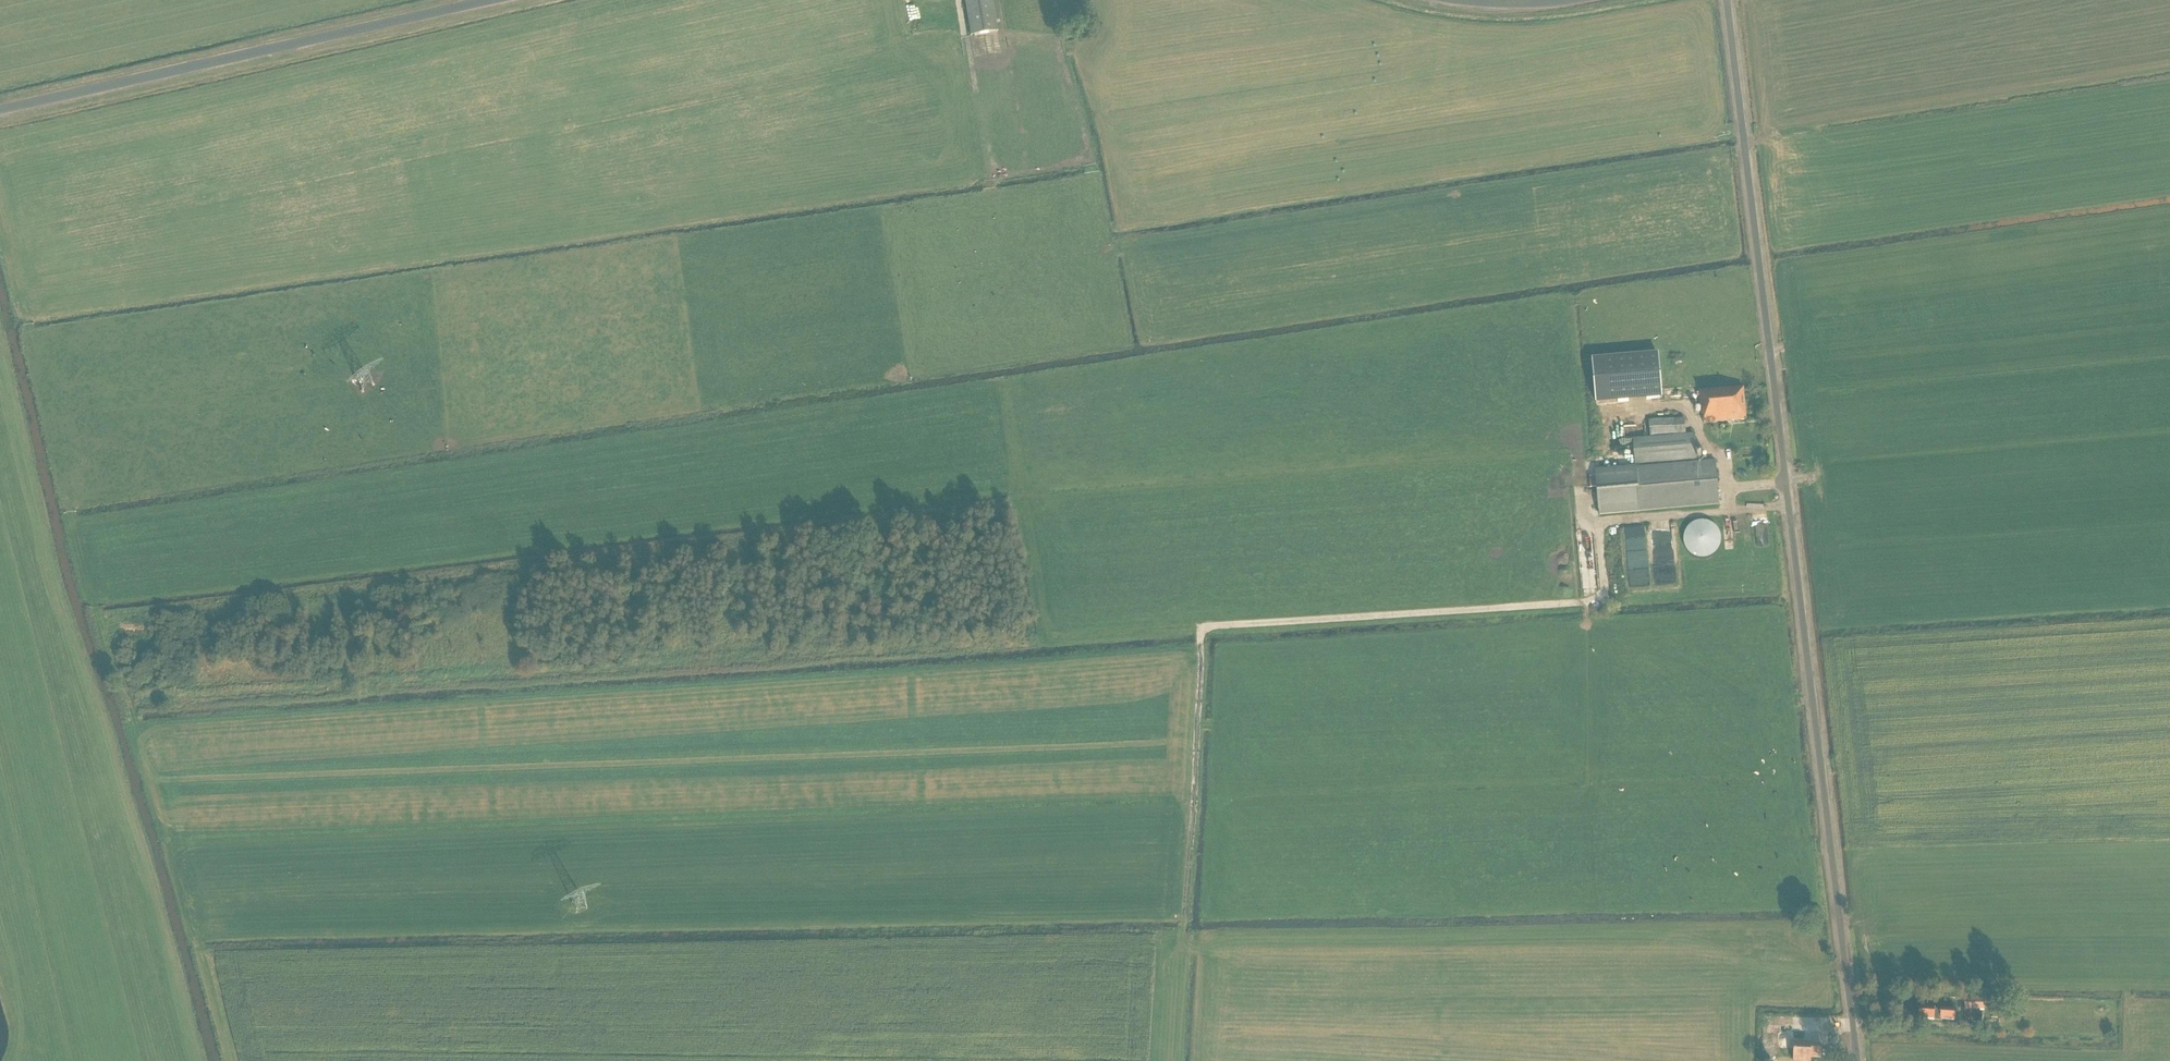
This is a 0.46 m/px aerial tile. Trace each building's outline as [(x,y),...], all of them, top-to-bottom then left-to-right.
[(971,36),(997,32),(992,0),(965,0),(971,36)] [(1657,354),(1592,359),(1595,402),(1660,397),(1657,354)] [(1704,424),(1746,420),(1743,387),(1699,391),(1699,393),(1697,393),(1697,396),(1700,396),(1701,415),(1703,415),(1704,424)] [(1686,417),(1649,420),(1650,437),(1687,433),(1686,417)] [(1694,434),(1633,439),(1635,464),(1696,459),(1694,434)] [(1715,461),(1636,467),(1596,470),(1599,515),(1640,511),(1719,504),(1715,461)] [(1690,528),(1689,529),(1687,531),(1686,533),(1685,535),(1685,538),(1684,540),(1684,543),(1685,545),(1685,548),(1687,551),(1689,553),(1691,555),(1693,557),(1695,558),(1698,559),(1701,560),(1704,560),(1706,560),(1709,559),(1712,558),(1714,556),(1716,555),(1717,553),(1718,551),(1719,550),(1720,548),(1721,545),(1721,543),(1721,541),(1721,539),(1721,536),(1720,534),(1718,531),(1717,530),(1715,528),(1714,527),(1713,526),(1711,525),(1710,524),(1708,524),(1706,523),(1704,523),(1702,523),(1701,523),(1699,523),(1697,524),(1695,525),(1692,526),(1690,528)] [(1596,565),(1595,533),(1580,534),(1581,565),(1596,565)] [(1807,985),(1807,976),(1788,977),(1788,986),(1807,985)] [(1965,999),(1965,1011),(1978,1011),(1978,999),(1965,999)] [(1954,1019),(1954,1011),(1941,1011),(1935,1010),(1935,1009),(1919,1008),(1919,1019),(1934,1020),(1934,1018),(1941,1018),(1941,1019),(1954,1019)] [(1768,1023),(1768,1026),(1770,1026),(1770,1032),(1794,1032),(1794,1018),(1780,1018),(1773,1018),(1773,1023),(1768,1023)] [(1821,1045),(1805,1044),(1805,1043),(1795,1043),(1794,1060),(1810,1060),(1810,1057),(1821,1057),(1821,1045)]
